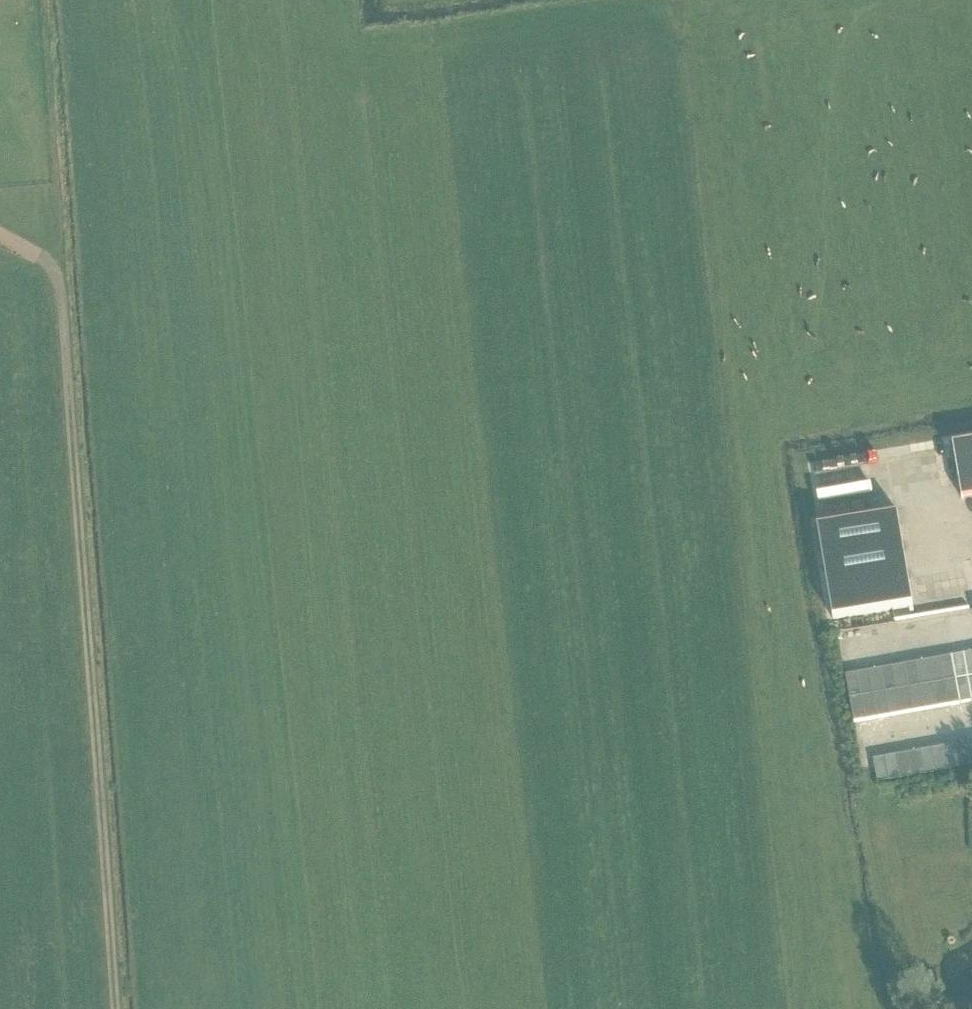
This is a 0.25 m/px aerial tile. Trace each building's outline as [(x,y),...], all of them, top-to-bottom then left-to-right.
[(954,440),(955,444),(953,444),(962,498),(971,497),(971,437),(954,440)] [(897,509),(817,522),(833,619),(913,606),(897,509)] [(965,651),(951,653),(955,677),(969,674),(965,651)] [(951,653),(938,655),(942,679),(955,677),(951,653)] [(938,655),(925,658),(929,681),(942,679),(938,655)] [(925,658),(911,660),(916,684),(929,681),(925,658)] [(911,660),(898,662),(902,686),(916,684),(911,660)] [(898,662),(885,665),(889,688),(902,686),(898,662)] [(885,665),(871,667),(876,691),(889,688),(885,665)] [(871,667),(858,669),(862,693),(876,691),(871,667)] [(858,669),(845,672),(849,695),(862,693),(858,669)] [(955,677),(960,700),(971,698),(971,693),(969,674),(955,677)] [(955,677),(942,679),(946,703),(960,700),(955,677)] [(942,679),(929,681),(933,705),(946,703),(942,679)] [(929,681),(916,684),(920,707),(933,705),(929,681)] [(916,684),(902,686),(906,710),(920,707),(916,684)] [(902,686),(889,688),(893,712),(906,710),(902,686)] [(889,688),(876,691),(880,714),(893,712),(889,688)] [(876,691),(862,693),(866,717),(880,714),(876,691)] [(862,693),(849,695),(853,719),(866,717),(862,693)] [(956,744),(961,767),(971,765),(971,763),(968,742),(956,744)] [(956,744),(945,746),(949,769),(961,767),(956,744)] [(945,746),(933,748),(937,772),(949,769),(945,746)] [(933,748),(921,750),(925,774),(937,772),(933,748)] [(921,750),(909,752),(913,776),(925,774),(921,750)] [(909,752),(897,754),(902,778),(913,776),(909,752)] [(897,754),(886,756),(890,780),(902,778),(897,754)] [(886,756),(873,759),(877,782),(890,780),(886,756)]
